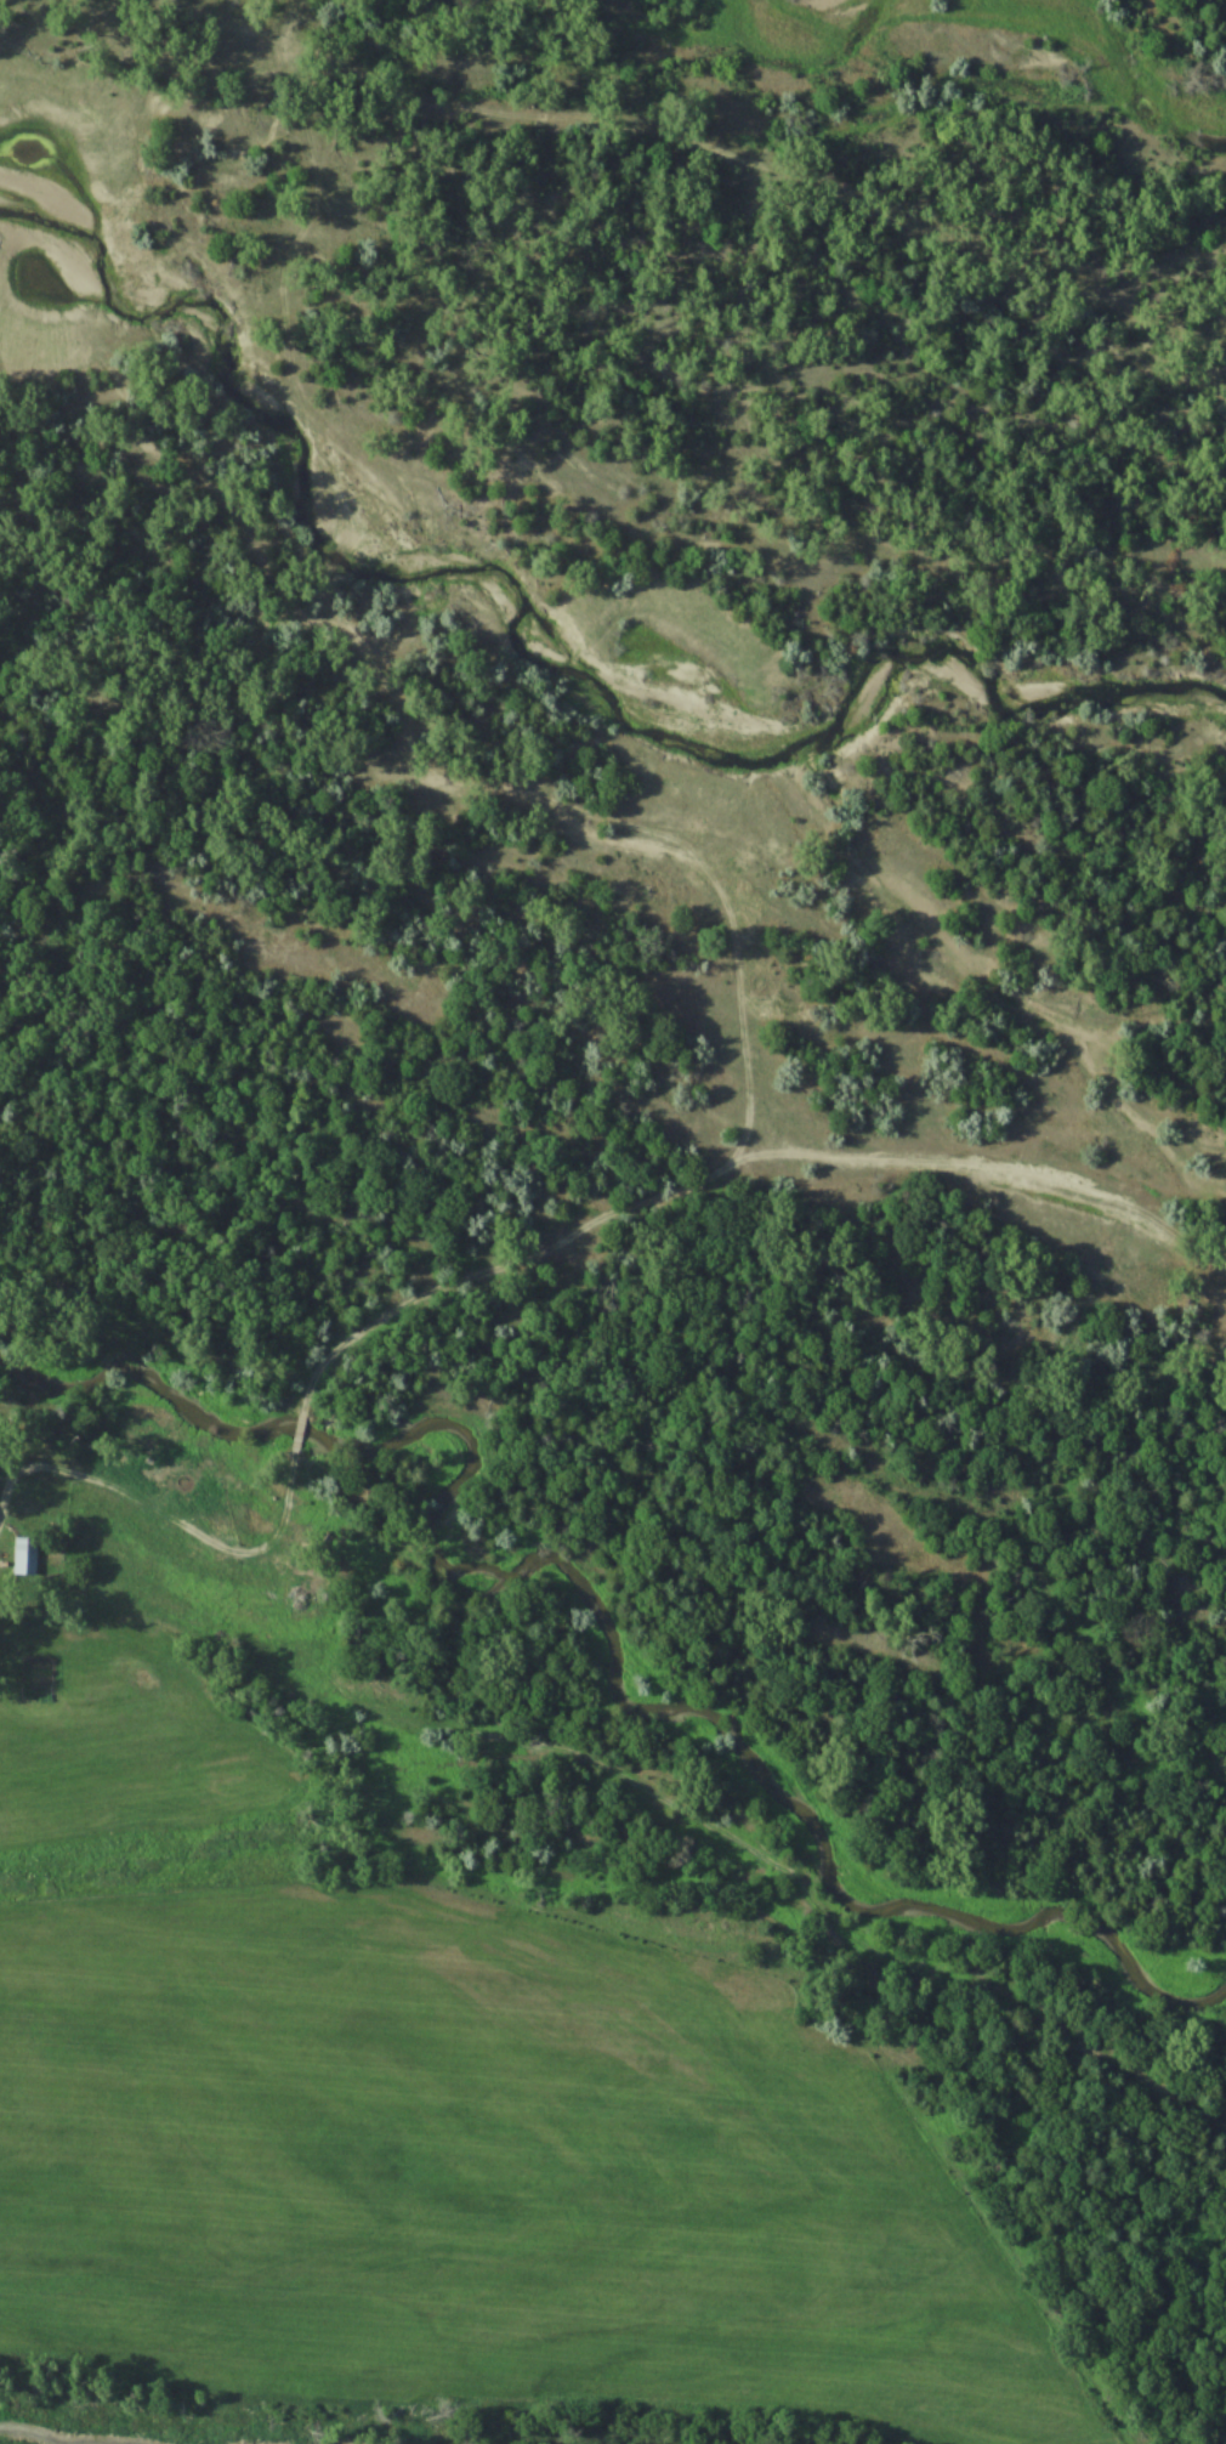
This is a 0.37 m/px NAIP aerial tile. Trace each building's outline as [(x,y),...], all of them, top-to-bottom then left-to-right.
[(38,1540),(16,1540),(16,1576),(38,1576),(38,1540)]
